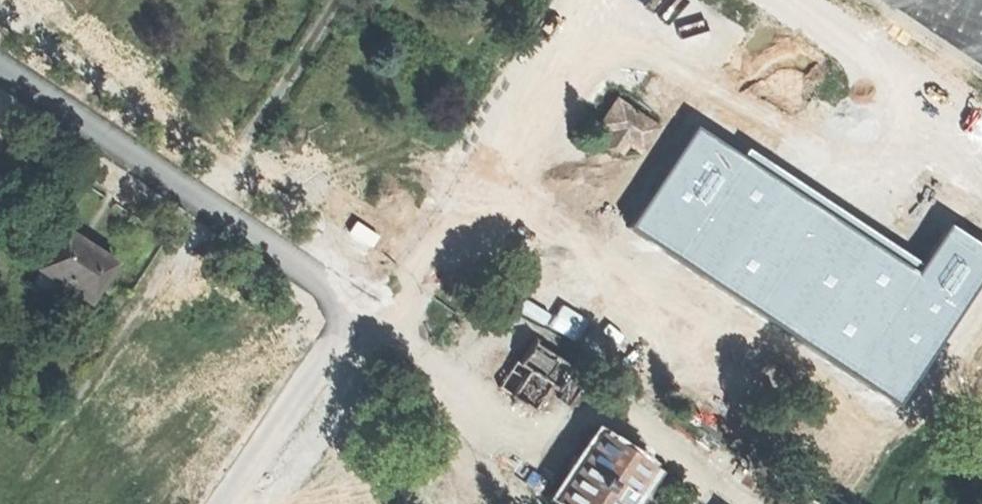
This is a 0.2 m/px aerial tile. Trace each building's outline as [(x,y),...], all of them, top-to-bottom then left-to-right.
[(814,70),(829,39),(767,8),(752,38),(814,70)] [(599,126),(608,132),(628,145),(641,154),(659,128),(617,100),(599,126)] [(693,129),(627,229),(898,405),(981,278),(981,246),(947,223),(914,273),(693,129)] [(628,145),(608,132),(602,141),(622,154),(628,145)] [(37,268),(41,270),(62,284),(88,302),(114,262),(64,228),(37,268)] [(62,284),(41,270),(33,283),(53,296),(62,284)] [(534,341),(520,362),(519,364),(529,370),(551,386),(558,391),(573,369),(565,363),(541,346),(534,341)] [(518,388),(529,370),(519,364),(520,362),(517,360),(499,387),(512,396),(512,389),(518,388)] [(551,386),(529,370),(518,388),(512,389),(512,396),(513,403),(520,402),(534,411),(551,386)] [(561,503),(626,503),(634,491),(650,467),(600,434),(556,500),(561,503)] [(324,463),(295,503),(383,503),(324,463)] [(634,491),(626,503),(637,503),(642,496),(634,491)]
